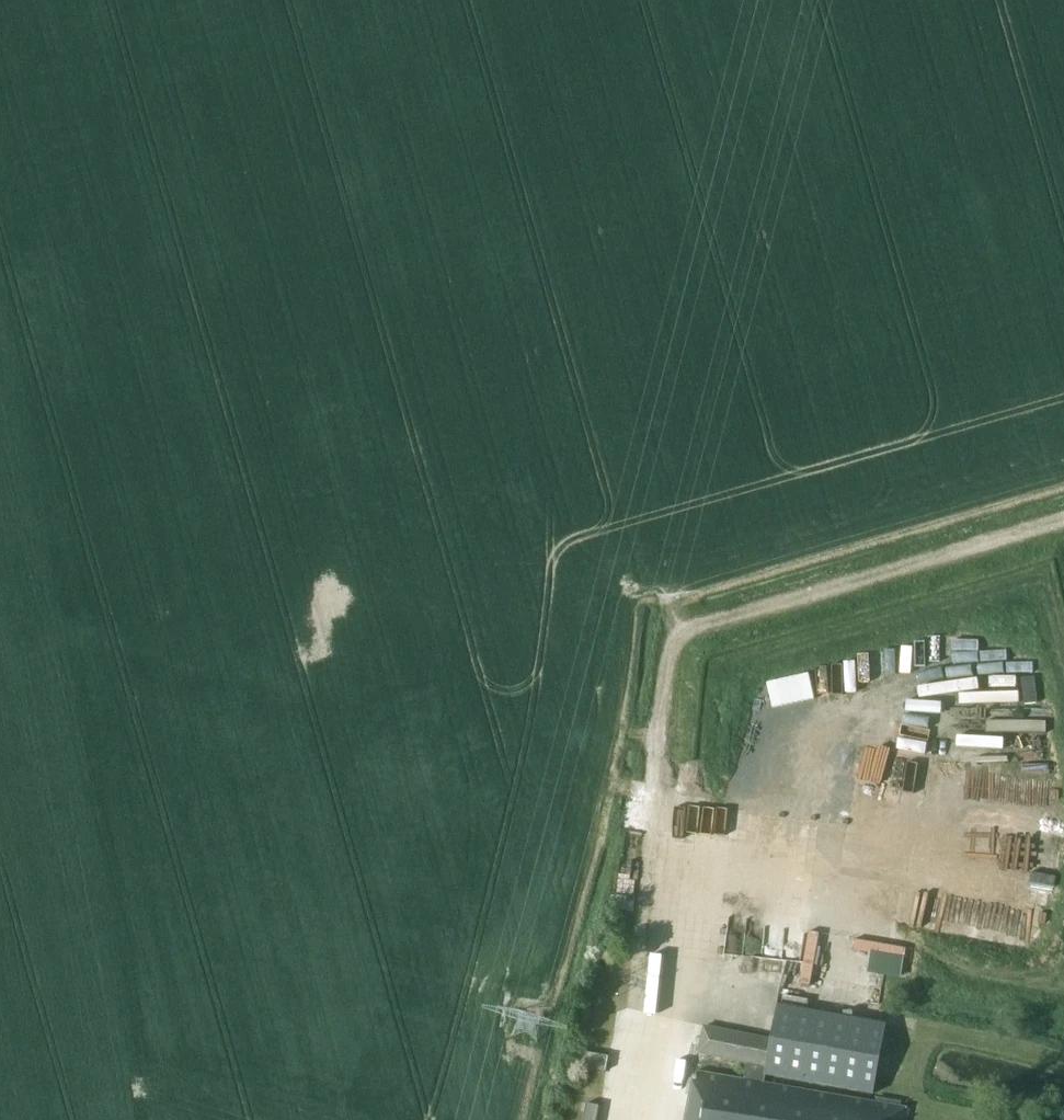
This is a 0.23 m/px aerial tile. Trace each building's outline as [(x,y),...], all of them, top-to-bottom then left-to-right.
[(880,799),(887,751),(864,748),(857,796),(880,799)] [(776,1005),(770,1039),(703,1026),(698,1052),(746,1062),(743,1079),(694,1070),(685,1119),(905,1119),(908,1103),(875,1098),(874,1102),(762,1082),(764,1073),(872,1093),(885,1024),(776,1005)] [(577,1051),(575,1066),(605,1071),(608,1056),(577,1051)] [(583,1119),(596,1119),(598,1106),(586,1103),(583,1119)]
